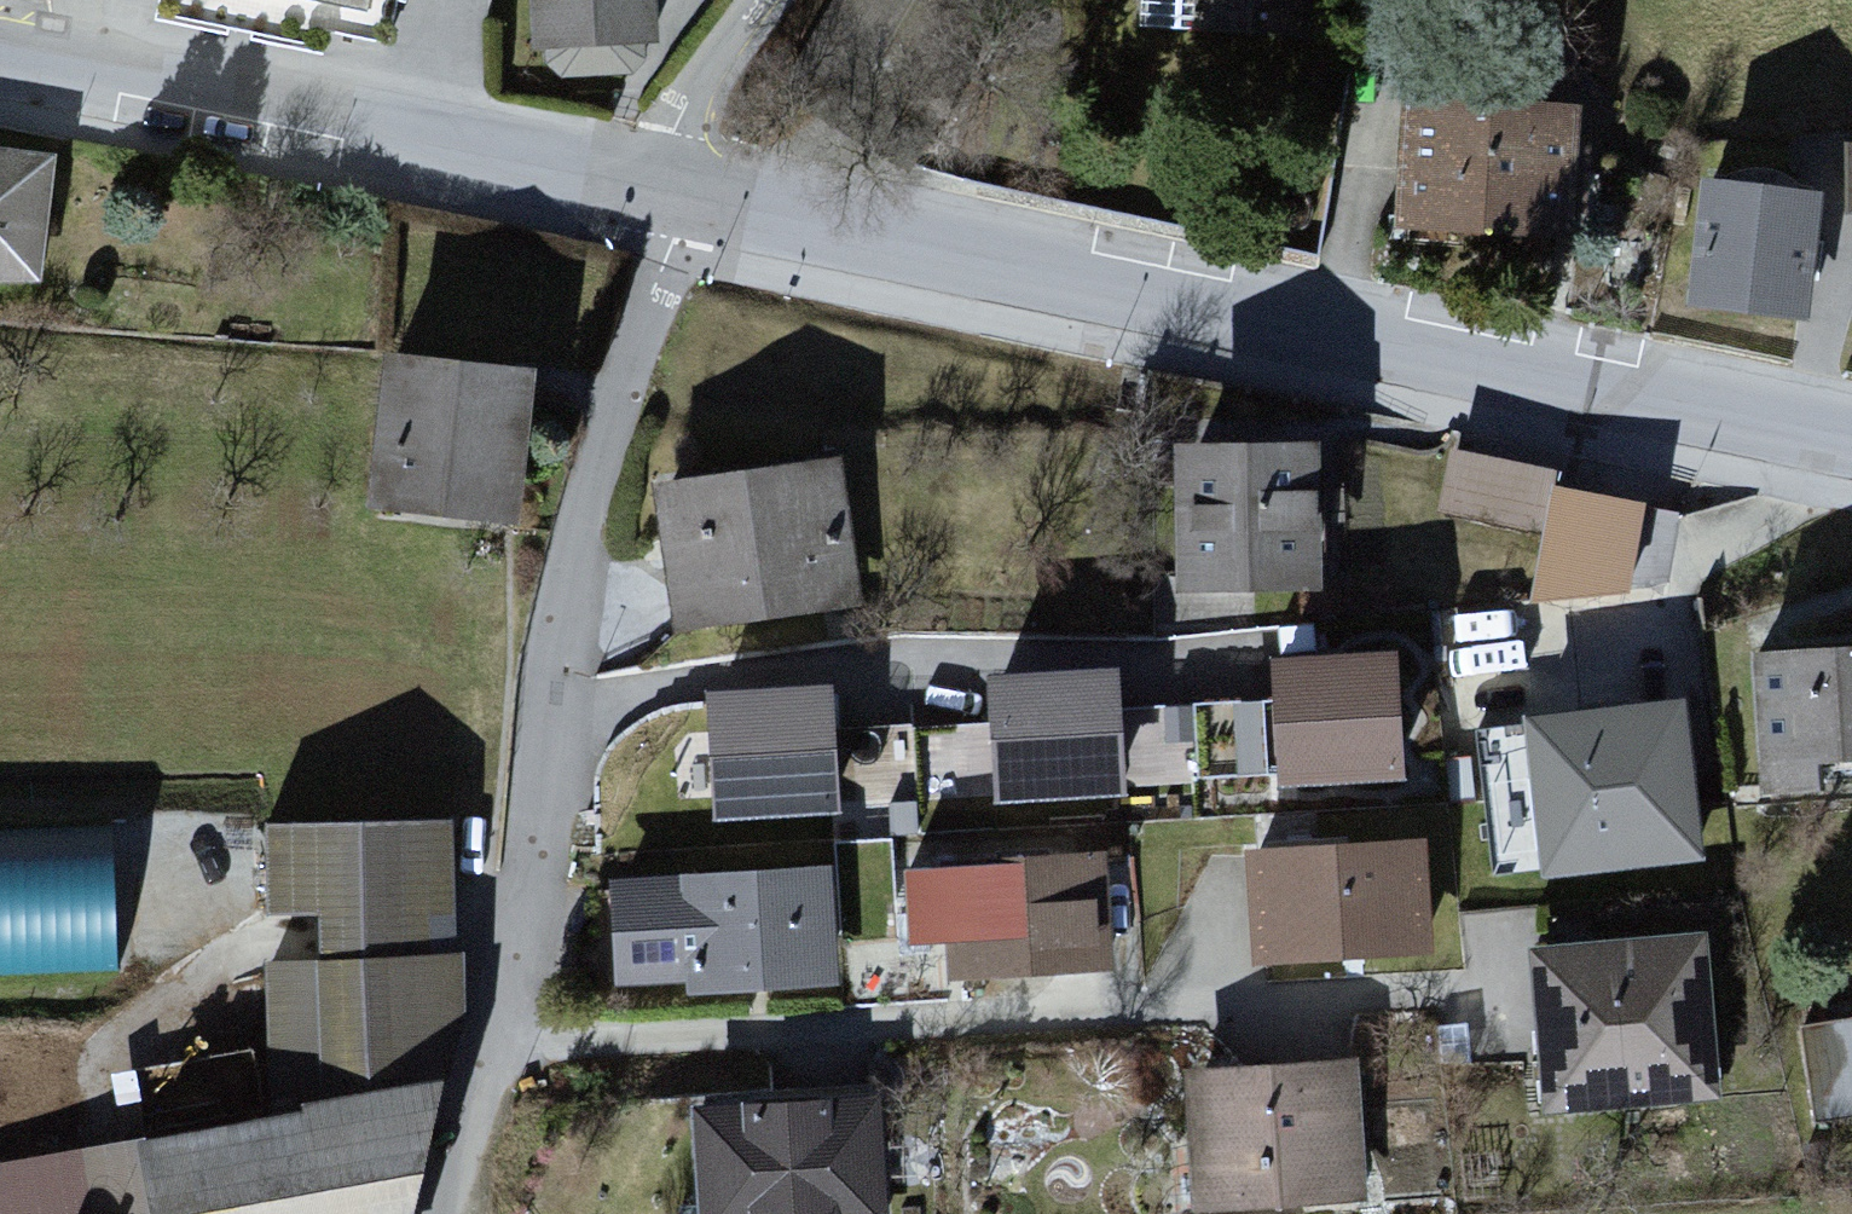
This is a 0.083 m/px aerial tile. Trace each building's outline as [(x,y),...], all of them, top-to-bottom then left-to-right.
[(362,29),(367,0),(200,0),(362,29)] [(535,84),(655,83),(654,0),(534,0),(535,84)] [(1137,48),(1311,64),(1316,0),(1142,0),(1137,48)] [(1588,115),(1407,104),(1399,239),(1579,250),(1588,115)] [(0,140),(0,303),(52,308),(67,146),(0,140)] [(1824,206),(1703,193),(1689,321),(1810,334),(1824,206)] [(538,376),(386,366),(375,525),(528,535),(538,376)] [(1323,435),(1173,441),(1182,638),(1332,632),(1323,435)] [(1663,486),(1449,445),(1431,536),(1547,558),(1535,617),(1640,604),(1663,486)] [(843,453),(655,478),(677,639),(865,614),(843,453)] [(1757,664),(1764,819),(1834,816),(1832,772),(1851,771),(1851,660),(1757,664)] [(1286,793),(1414,786),(1407,662),(1280,669),(1286,793)] [(1001,812),(1134,806),(1128,679),(996,685),(1001,812)] [(1698,692),(1525,714),(1547,892),(1721,870),(1698,692)] [(715,699),(716,828),(845,827),(843,697),(715,699)] [(1252,709),(1255,779),(1281,777),(1278,708),(1252,709)] [(120,975),(118,833),(0,835),(0,976),(120,975)] [(455,834),(275,837),(277,921),(325,920),(326,949),(457,947),(455,834)] [(1435,842),(1245,856),(1253,979),(1444,966),(1435,842)] [(1116,862),(910,877),(915,952),(953,950),(956,995),(1125,983),(1116,862)] [(843,869),(615,887),(625,1010),(853,992),(843,869)] [(1719,942),(1537,952),(1547,1136),(1729,1126),(1719,942)] [(476,958),(276,966),(281,1085),(377,1081),(479,1040),(476,958)] [(1804,1032),(1820,1133),(1851,1128),(1851,1025),(1804,1032)] [(1176,1072),(1184,1213),(1377,1213),(1368,1061),(1176,1072)] [(142,1142),(155,1213),(421,1213),(447,1087),(142,1142)] [(702,1213),(896,1213),(893,1093),(698,1098),(702,1213)] [(137,1148),(0,1163),(0,1213),(144,1213),(137,1148)]
